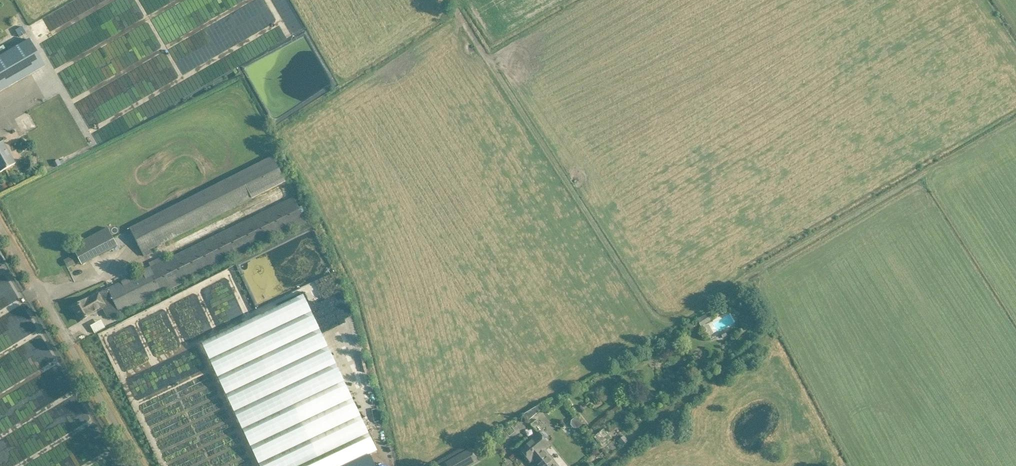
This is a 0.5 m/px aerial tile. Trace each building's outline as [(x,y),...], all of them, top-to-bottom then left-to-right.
[(64,0),(49,17),(55,31),(84,17),(81,15),(89,11),(84,0),(64,0)] [(172,15),(174,20),(179,18),(187,37),(195,34),(197,38),(215,18),(208,2),(204,4),(207,0),(155,0),(172,15)] [(22,27),(15,31),(19,37),(25,33),(22,27)] [(32,73),(44,66),(29,39),(0,56),(0,92),(32,73)] [(25,132),(40,127),(34,110),(19,115),(25,132)] [(22,149),(33,148),(32,136),(21,137),(22,149)] [(15,164),(2,142),(0,143),(0,173),(15,164)] [(286,182),(273,156),(130,228),(145,257),(156,251),(154,248),(252,198),(252,199),(286,182)] [(163,258),(150,264),(151,268),(139,274),(117,284),(108,289),(97,294),(73,308),(81,321),(92,314),(92,313),(105,305),(111,318),(129,309),(307,223),(295,198),(165,262),(163,258)] [(75,255),(65,261),(68,268),(79,262),(75,255)] [(343,277),(329,281),(335,299),(343,297),(344,301),(349,300),(343,277)] [(202,343),(218,377),(260,465),(371,465),(367,458),(370,456),(370,455),(377,452),(321,331),(304,295),(202,343)] [(707,314),(697,319),(701,327),(711,321),(707,314)] [(102,334),(113,326),(108,319),(97,326),(102,334)] [(541,404),(523,415),(528,421),(544,408),(541,404)] [(571,421),(571,425),(573,428),(578,429),(583,425),(577,417),(571,421)] [(537,465),(557,465),(545,450),(550,446),(546,442),(550,438),(543,430),(545,428),(538,420),(531,425),(531,426),(532,426),(539,434),(530,441),(530,442),(521,450),(531,462),(532,461),(537,465)] [(607,446),(616,441),(610,431),(601,437),(607,446)] [(624,436),(618,441),(623,446),(628,442),(624,436)] [(446,463),(448,465),(470,465),(478,462),(471,449),(446,463)]
